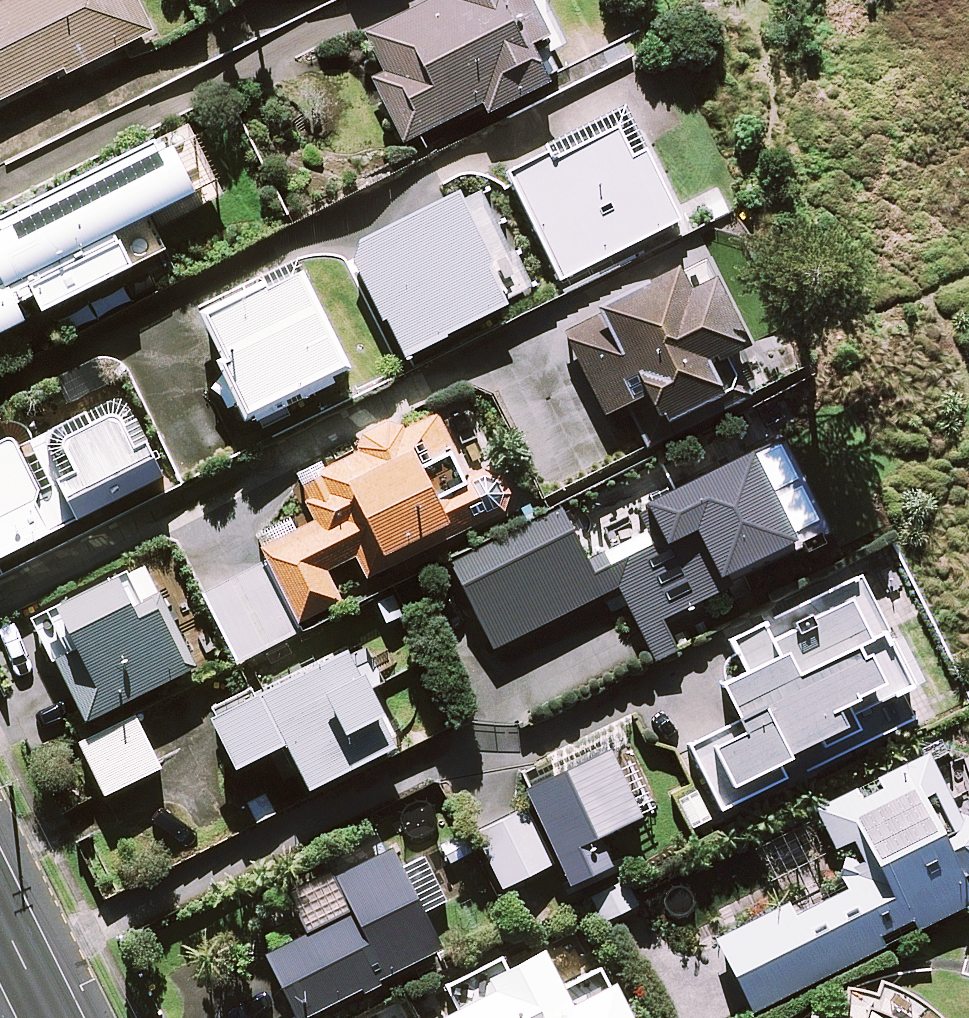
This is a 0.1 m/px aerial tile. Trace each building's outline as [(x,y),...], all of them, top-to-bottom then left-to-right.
[(137,0),(1,0),(0,1),(0,101),(152,31),(137,0)] [(535,0),(430,0),(368,30),(388,70),(375,76),(405,139),(486,100),(491,109),(556,78),(543,53),(537,40),(551,33),(535,0)] [(682,218),(634,118),(514,175),(562,275),(682,218)] [(186,124),(0,221),(0,258),(2,261),(0,262),(0,332),(30,316),(21,299),(39,290),(48,309),(136,263),(170,245),(160,225),(222,193),(186,124)] [(513,299),(457,192),(352,247),(408,354),(513,299)] [(752,379),(696,262),(565,325),(607,413),(653,391),(667,419),(752,379)] [(349,379),(300,278),(206,323),(254,424),(349,379)] [(110,383),(99,359),(59,378),(70,401),(110,383)] [(128,392),(21,445),(15,433),(0,441),(0,548),(165,466),(128,392)] [(467,476),(434,408),(361,444),(365,451),(301,483),(318,517),(262,544),(300,622),(343,601),(328,570),(359,555),(370,576),(488,518),(489,518),(494,518),(498,516),(502,514),(506,511),(509,508),(511,504),(513,500),(514,495),(514,491),(514,486),(512,482),(510,478),(507,474),(504,471),(500,468),(496,466),(491,466),(487,465),(482,466),(478,467),(473,469),(470,472),(467,476)] [(591,557),(573,522),(462,577),(494,642),(624,578),(662,655),(694,640),(679,610),(738,581),(732,568),(800,534),(757,446),(648,501),(659,523),(591,557)] [(294,635),(261,566),(206,593),(239,661),(294,635)] [(141,601),(128,572),(34,616),(57,664),(63,661),(89,717),(194,667),(159,592),(141,601)] [(874,633),(852,585),(734,640),(747,668),(727,678),(745,717),(692,742),(721,804),(786,774),(788,779),(866,742),(916,719),(903,691),(916,685),(888,627),(874,633)] [(401,743),(356,646),(216,711),(240,763),(292,739),(313,784),(401,743)] [(163,766),(138,715),(83,741),(108,792),(163,766)] [(645,814),(615,747),(530,785),(573,881),(613,863),(600,834),(645,814)] [(933,755),(820,810),(854,880),(796,909),(792,902),(721,936),(756,1008),(968,903),(968,887),(962,871),(964,872),(968,872),(968,817),(963,817),(933,755)] [(549,865),(523,810),(478,832),(504,887),(549,865)] [(396,848),(341,874),(351,894),(304,916),(312,933),(270,953),(252,916),(172,953),(202,1017),(264,1017),(268,1016),(269,1017),(296,1017),(447,948),(429,910),(448,901),(428,857),(405,868),(396,848)] [(638,905),(627,880),(593,895),(604,920),(638,905)] [(447,982),(458,1005),(450,1009),(455,1017),(639,1017),(611,961),(567,983),(548,943),(512,960),(508,953),(447,982)] [(924,967),(883,1017),(968,1017),(968,1003),(924,967)]
